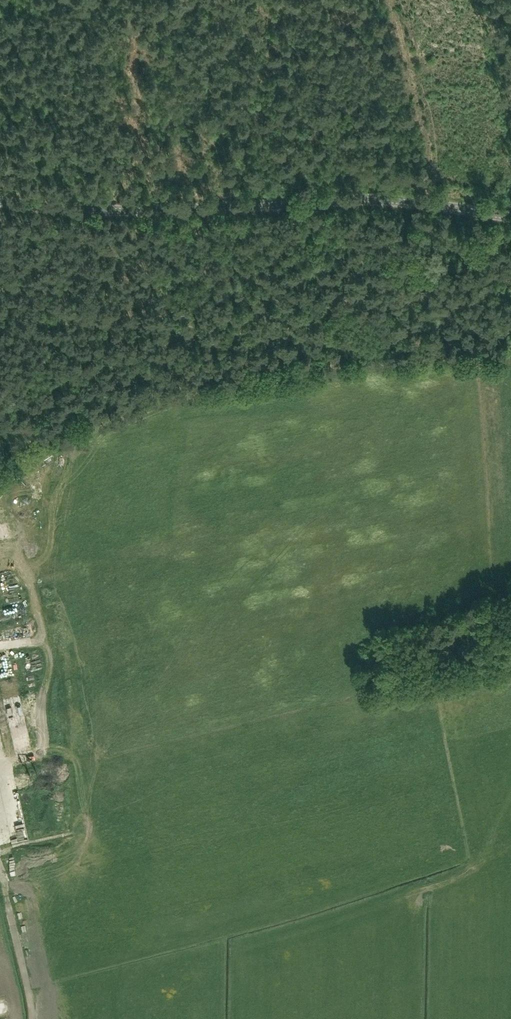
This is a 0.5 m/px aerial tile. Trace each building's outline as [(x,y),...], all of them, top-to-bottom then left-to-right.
[(7,556),(1,557),(3,574),(9,573),(7,556)] [(0,688),(0,702),(1,712),(0,713),(2,722),(17,721),(13,687),(0,688)] [(9,983),(6,977),(0,980),(0,988),(9,983)]
